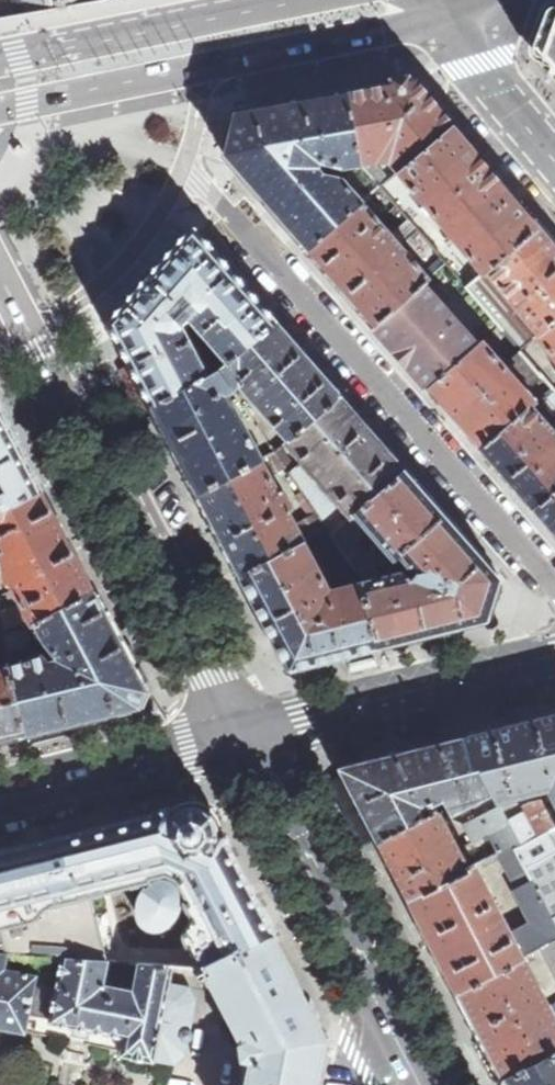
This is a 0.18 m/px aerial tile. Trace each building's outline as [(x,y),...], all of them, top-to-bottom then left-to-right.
[(554,76),(554,4),(551,5),(549,8),(534,48),(534,51),(536,54),(554,76)] [(400,170),(454,125),(417,80),(349,92),(360,161),(379,158),(390,158),(400,170)] [(344,164),(360,161),(349,92),(348,92),(347,91),(235,111),(225,154),(238,169),(307,248),(363,201),(344,178),(324,175),(318,168),(320,161),(344,164)] [(434,211),(489,165),(454,125),(400,170),(434,211)] [(434,211),(485,272),(487,270),(540,226),(489,165),(434,211)] [(380,185),(363,201),(381,221),(398,206),(380,185)] [(381,221),(363,201),(307,248),(375,325),(424,282),(430,277),(401,244),(381,221)] [(415,226),(427,217),(420,209),(409,219),(415,226)] [(410,237),(418,230),(415,226),(409,219),(401,210),(392,217),(410,237)] [(439,254),(450,244),(427,217),(415,226),(418,230),(439,254)] [(554,322),(554,244),(540,226),(487,270),(520,310),(541,335),(554,322)] [(229,362),(278,321),(196,228),(195,227),(194,227),(192,227),(191,228),(110,320),(109,322),(109,323),(153,406),(209,375),(182,325),(190,318),(229,362)] [(439,254),(418,230),(410,237),(401,244),(430,277),(447,263),(439,254)] [(520,310),(487,270),(485,272),(467,287),(521,350),(522,351),(534,340),(513,316),(520,310)] [(478,345),(424,282),(375,325),(429,387),(478,345)] [(289,440),(342,394),(278,321),(229,362),(220,369),(232,387),(240,381),(249,394),(289,440)] [(541,335),(538,336),(554,356),(554,322),(541,335)] [(482,341),(478,345),(429,387),(481,447),(532,405),(535,402),(482,341)] [(544,377),(522,351),(521,350),(510,358),(534,386),(544,377)] [(209,375),(153,406),(198,493),(262,459),(243,422),(241,423),(233,408),(232,409),(224,394),(232,387),(220,369),(209,375)] [(551,426),(554,423),(554,391),(553,388),(535,402),(532,405),(551,426)] [(356,512),(406,467),(342,394),(289,440),(287,441),(352,515),(356,512)] [(534,507),(554,489),(554,431),(551,426),(532,405),(481,447),(534,507)] [(41,488),(42,487),(21,446),(20,446),(13,433),(14,433),(0,406),(0,490),(0,511),(41,488)] [(262,459),(271,476),(287,468),(276,451),(262,459)] [(262,459),(198,493),(240,573),(304,542),(295,525),(287,510),(290,502),(284,492),(278,490),(271,476),(262,459)] [(317,513),(321,519),(335,507),(297,464),(289,472),(317,513)] [(406,467),(356,512),(367,525),(379,539),(395,558),(401,553),(445,512),(406,467)] [(8,639),(25,629),(94,590),(95,589),(76,551),(67,533),(66,534),(43,489),(42,489),(41,488),(0,511),(0,537),(10,572),(18,586),(15,588),(16,591),(0,597),(2,609),(8,639)] [(534,507),(535,509),(554,532),(554,489),(534,507)] [(392,561),(395,558),(379,539),(368,549),(356,535),(367,525),(356,512),(352,515),(331,534),(337,542),(352,565),(356,570),(375,565),(392,561)] [(362,582),(377,646),(379,646),(379,647),(398,642),(398,643),(486,620),(487,620),(489,619),(489,617),(501,578),(502,577),(501,576),(500,574),(445,512),(401,553),(417,572),(413,578),(404,572),(379,578),(362,582)] [(295,525),(304,542),(328,529),(321,519),(317,513),(295,525)] [(377,647),(377,646),(362,582),(362,581),(329,589),(304,542),(240,573),(289,667),(292,668),(377,647)] [(343,571),(352,565),(337,542),(326,550),(343,571)] [(362,581),(362,582),(379,578),(375,565),(356,570),(360,576),(362,581)] [(94,590),(36,624),(43,639),(58,657),(52,659),(51,652),(46,654),(45,649),(11,657),(12,660),(25,734),(26,733),(27,735),(30,734),(30,733),(66,724),(66,725),(68,724),(68,725),(73,724),(87,720),(111,713),(111,714),(116,712),(118,712),(134,708),(141,706),(142,703),(142,702),(148,690),(96,591),(95,592),(94,590)] [(25,629),(8,639),(8,640),(8,643),(26,637),(28,635),(25,629)] [(347,665),(350,676),(378,668),(375,657),(347,665)] [(12,660),(0,665),(0,741),(24,735),(24,734),(25,734),(12,660)] [(554,800),(554,715),(535,720),(535,719),(531,720),(532,722),(523,724),(523,722),(519,723),(519,724),(466,737),(473,762),(473,767),(480,765),(492,791),(496,799),(514,795),(549,788),(554,800)] [(376,835),(378,838),(428,813),(428,812),(424,806),(444,795),(452,811),(473,801),(492,791),(480,765),(473,767),(473,762),(466,737),(346,767),(346,766),(342,768),(342,769),(343,771),(344,771),(348,779),(358,798),(358,799),(361,805),(360,806),(361,807),(361,806),(362,808),(361,808),(368,821),(369,820),(370,823),(371,822),(377,834),(376,835)] [(496,799),(492,791),(473,801),(480,815),(500,806),(496,799)] [(500,806),(507,820),(524,811),(522,806),(517,807),(514,795),(496,799),(500,806)] [(508,823),(519,846),(548,831),(554,828),(554,819),(551,810),(544,798),(530,802),(522,806),(524,811),(507,820),(508,823)] [(7,953),(65,958),(97,960),(87,915),(127,905),(124,889),(137,886),(141,901),(140,908),(140,913),(141,917),(144,921),(149,925),(153,927),(159,928),(157,964),(172,966),(204,967),(274,933),(273,931),(274,931),(241,868),(228,844),(229,844),(222,831),(219,832),(218,832),(218,827),(217,823),(215,819),(214,816),(212,813),(202,808),(192,805),(189,805),(185,806),(181,807),(178,809),(174,812),(173,811),(172,808),(158,812),(158,813),(0,852),(0,953),(7,953)] [(474,841),(490,833),(508,823),(507,820),(500,806),(480,815),(465,824),(468,829),(474,841)] [(378,838),(410,900),(469,869),(453,836),(445,820),(439,808),(436,808),(428,812),(428,813),(378,838)] [(453,836),(468,829),(465,824),(451,817),(445,820),(453,836)] [(490,833),(500,853),(514,845),(516,849),(520,847),(519,846),(508,823),(490,833)] [(516,849),(554,925),(554,860),(552,854),(554,852),(554,844),(554,842),(548,831),(519,846),(520,847),(516,849)] [(522,957),(543,946),(554,940),(554,925),(516,849),(514,845),(500,853),(499,853),(517,889),(515,891),(532,924),(511,935),(522,957)] [(457,991),(522,957),(511,935),(476,865),(469,869),(410,900),(457,991)] [(155,1055),(177,1060),(187,1052),(189,1038),(191,1037),(194,1037),(194,1032),(192,1031),(191,1030),(191,1028),(189,1027),(191,1015),(196,1017),(223,1005),(241,1040),(238,1042),(240,1060),(242,1060),(238,1084),(319,1084),(328,1038),(318,1019),(320,1018),(321,1017),(320,1015),(315,1006),(312,998),(310,998),(309,998),(307,998),(305,994),(274,933),(204,967),(172,966),(155,1055)] [(543,946),(554,970),(554,940),(543,946)] [(0,953),(0,1050),(4,1030),(28,1034),(29,1031),(38,1033),(47,985),(35,982),(36,973),(4,967),(7,953),(0,953)] [(502,1078),(554,1051),(554,1019),(549,1008),(522,957),(457,991),(502,1078)] [(47,985),(38,1033),(123,1051),(124,1052),(154,1059),(155,1055),(172,966),(157,964),(141,963),(136,992),(106,986),(106,985),(104,984),(108,961),(97,960),(65,958),(59,987),(47,985)] [(502,1078),(506,1084),(554,1084),(554,1051),(502,1078)]
